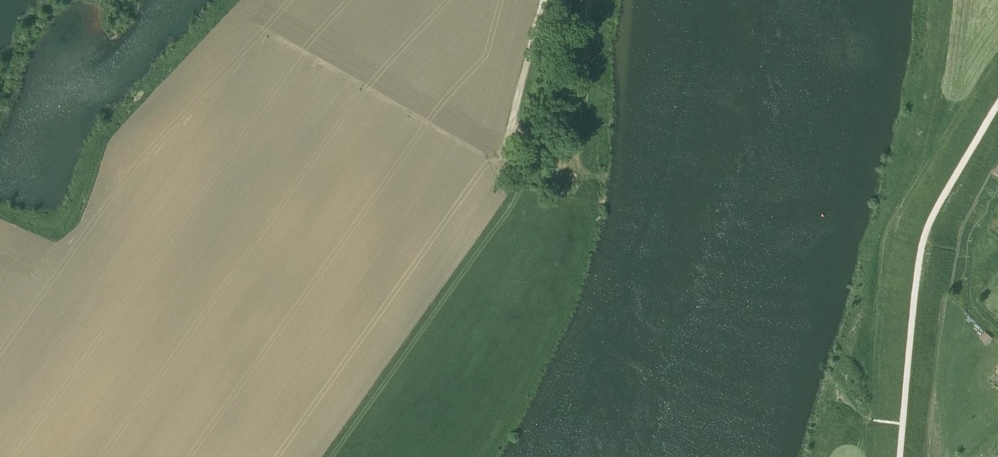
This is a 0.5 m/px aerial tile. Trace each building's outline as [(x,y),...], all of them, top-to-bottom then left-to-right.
[(986,343),(992,337),(984,330),(978,336),(986,343)]
